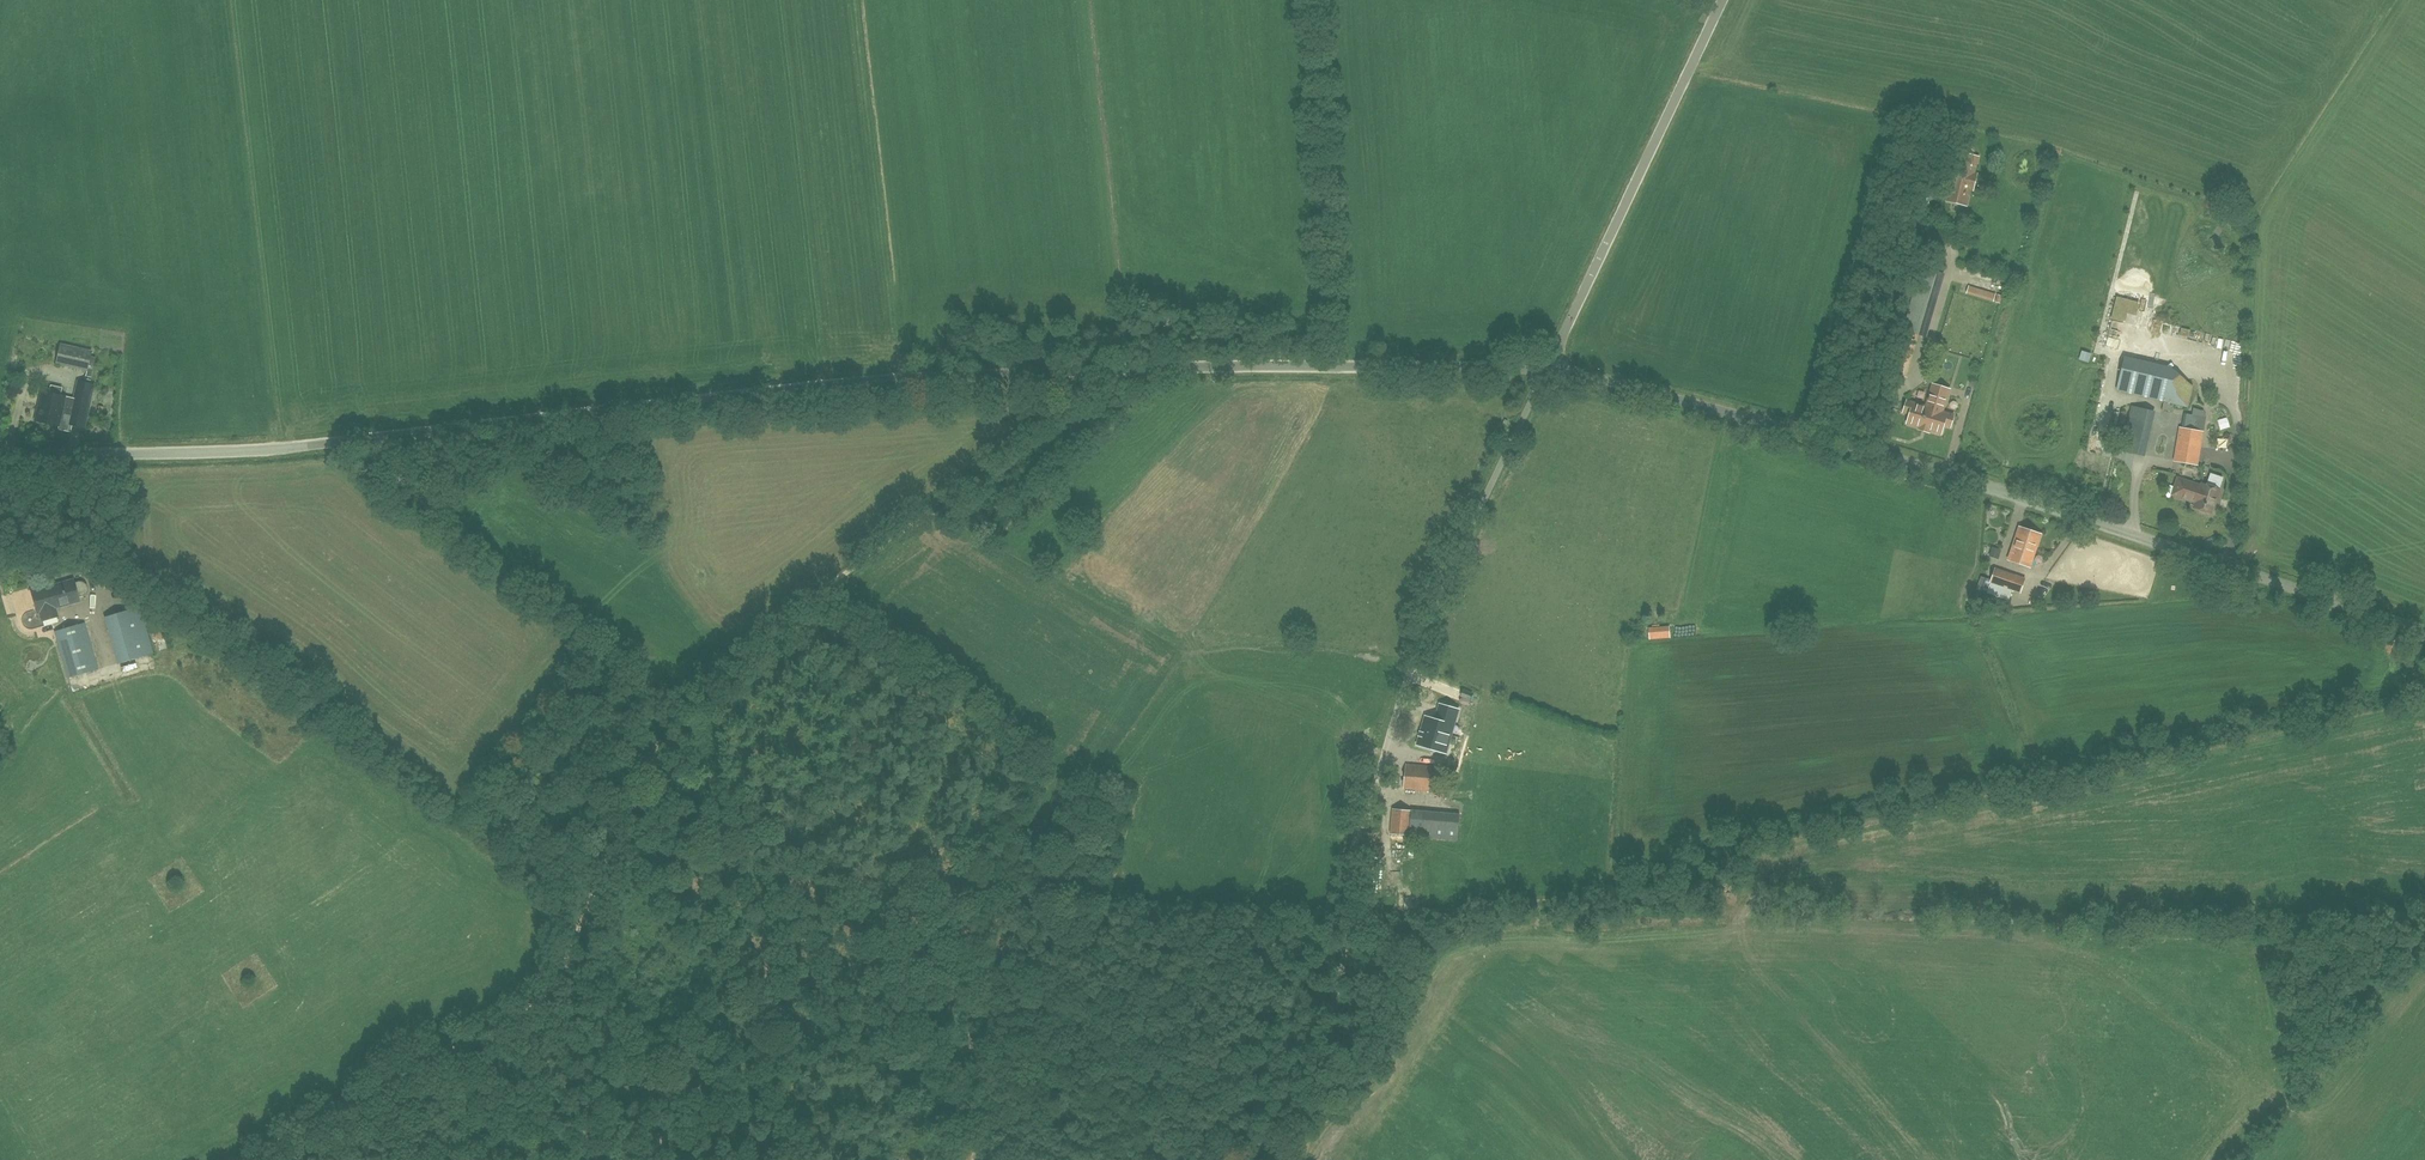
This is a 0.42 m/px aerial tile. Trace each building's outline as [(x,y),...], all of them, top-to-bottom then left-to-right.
[(1949,160),(1942,191),(1949,192),(1947,201),(1966,205),(1970,189),(1972,190),(1976,174),(1974,174),(1978,157),(1959,152),(1956,162),(1949,160)] [(1972,275),(1973,268),(1961,266),(1960,273),(1972,275)] [(1921,335),(1940,272),(1919,267),(1914,281),(1917,282),(1904,330),(1902,330),(1891,373),(1905,377),(1917,334),(1921,335)] [(1973,280),(1980,283),(1983,272),(1976,270),(1973,280)] [(2133,324),(2143,326),(2147,312),(2137,310),(2133,324)] [(2220,344),(2234,337),(2230,328),(2216,334),(2220,344)] [(56,363),(87,370),(91,350),(60,343),(56,363)] [(2187,407),(2192,386),(2180,383),(2180,382),(2133,371),(2128,392),(2187,407)] [(84,427),(93,384),(77,381),(74,398),(41,391),(38,405),(34,421),(59,426),(61,418),(69,420),(68,424),(84,427)] [(1908,421),(1941,431),(1944,422),(1951,424),(1954,413),(1943,409),(1950,387),(1933,382),(1926,404),(1907,398),(1904,410),(1910,412),(1908,421)] [(2136,454),(2147,410),(2131,406),(2120,451),(2136,454)] [(2181,425),(2190,426),(2191,413),(2183,412),(2181,425)] [(2202,432),(2182,428),(2180,428),(2174,461),(2184,462),(2197,465),(2197,464),(2198,457),(2198,456),(2199,449),(2202,432)] [(2200,486),(2177,478),(2171,495),(2178,497),(2180,499),(2184,500),(2186,500),(2195,503),(2193,508),(2198,509),(2199,512),(2205,514),(2207,513),(2210,513),(2214,498),(2216,499),(2219,490),(2218,489),(2222,478),(2210,474),(2206,486),(2201,484),(2200,485),(2200,486)] [(2036,529),(2036,526),(2027,523),(2026,526),(2010,520),(2004,537),(2016,541),(2015,545),(2010,561),(2028,567),(2033,551),(2034,547),(2046,551),(2052,534),(2036,529)] [(1994,569),(1993,572),(1986,593),(2009,600),(2012,590),(2020,592),(2025,579),(1994,569)] [(1981,592),(1985,594),(1990,579),(1981,576),(1976,591),(1981,592)] [(79,597),(84,596),(86,594),(87,592),(88,590),(88,587),(88,586),(86,583),(84,582),(82,581),(79,581),(74,582),(74,579),(47,587),(46,585),(32,589),(39,612),(41,611),(43,617),(57,612),(55,607),(80,600),(79,597)] [(1963,598),(1951,598),(1951,610),(1964,609),(1963,598)] [(118,663),(152,653),(139,607),(104,617),(118,663)] [(68,677),(97,669),(84,623),(55,631),(68,677)] [(27,662),(37,666),(40,658),(31,654),(27,662)] [(1435,719),(1426,717),(1420,738),(1429,740),(1426,752),(1436,755),(1442,733),(1451,736),(1458,709),(1440,704),(1435,719)] [(1433,791),(1435,767),(1406,764),(1404,788),(1433,791)] [(1410,834),(1412,810),(1393,809),(1391,833),(1410,834)] [(1423,813),(1422,835),(1433,836),(1434,814),(1423,813)]
